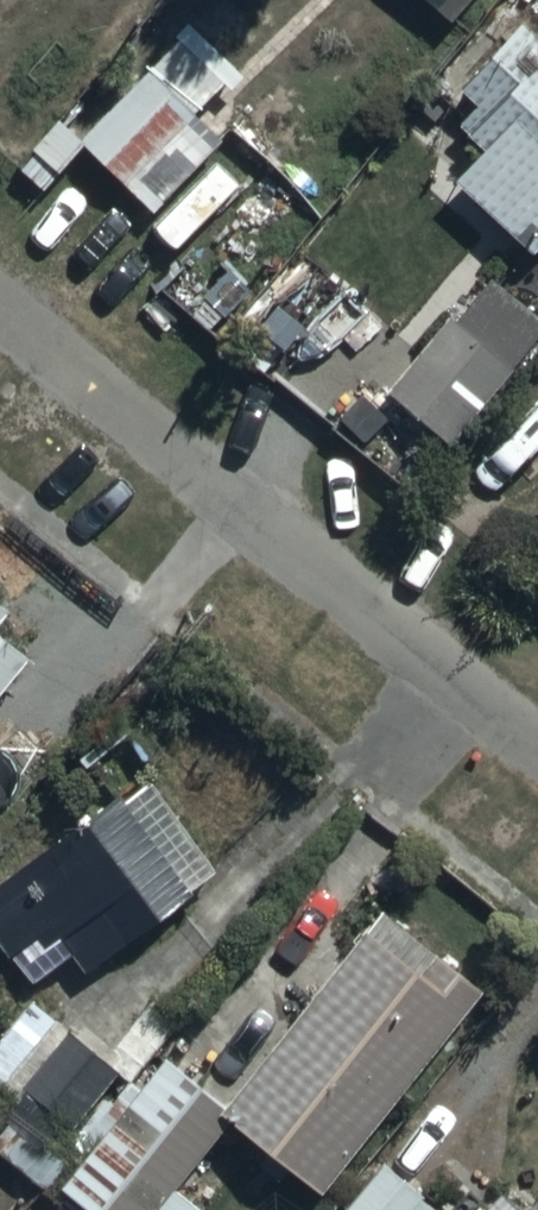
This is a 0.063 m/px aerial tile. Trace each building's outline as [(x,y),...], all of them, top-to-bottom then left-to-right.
[(448,24),(471,0),(424,0),(448,24)] [(531,258),(518,273),(537,292),(537,45),(519,27),(452,95),(480,121),(462,140),(480,156),(453,186),(531,258)] [(221,88),(176,43),(77,145),(56,124),(13,168),(42,196),(83,154),(148,218),(218,146),(191,119),(221,88)] [(486,279),(396,382),(423,406),(438,389),(470,418),(537,341),(537,325),(486,279)] [(24,664),(0,645),(0,695),(24,664)] [(32,987),(69,962),(81,982),(221,890),(146,776),(71,826),(77,836),(0,886),(0,955),(3,960),(11,955),(32,987)] [(319,1197),(482,1000),(381,916),(219,1111),(161,1063),(54,1192),(76,1209),(192,1209),(173,1195),(231,1125),(319,1197)] [(54,1029),(26,1005),(0,1036),(0,1078),(7,1084),(0,1093),(0,1122),(3,1125),(0,1129),(0,1162),(41,1196),(63,1169),(53,1160),(114,1078),(54,1029)] [(419,1199),(380,1167),(344,1209),(410,1209),(419,1199)] [(494,1192),(477,1209),(512,1209),(494,1192)]
